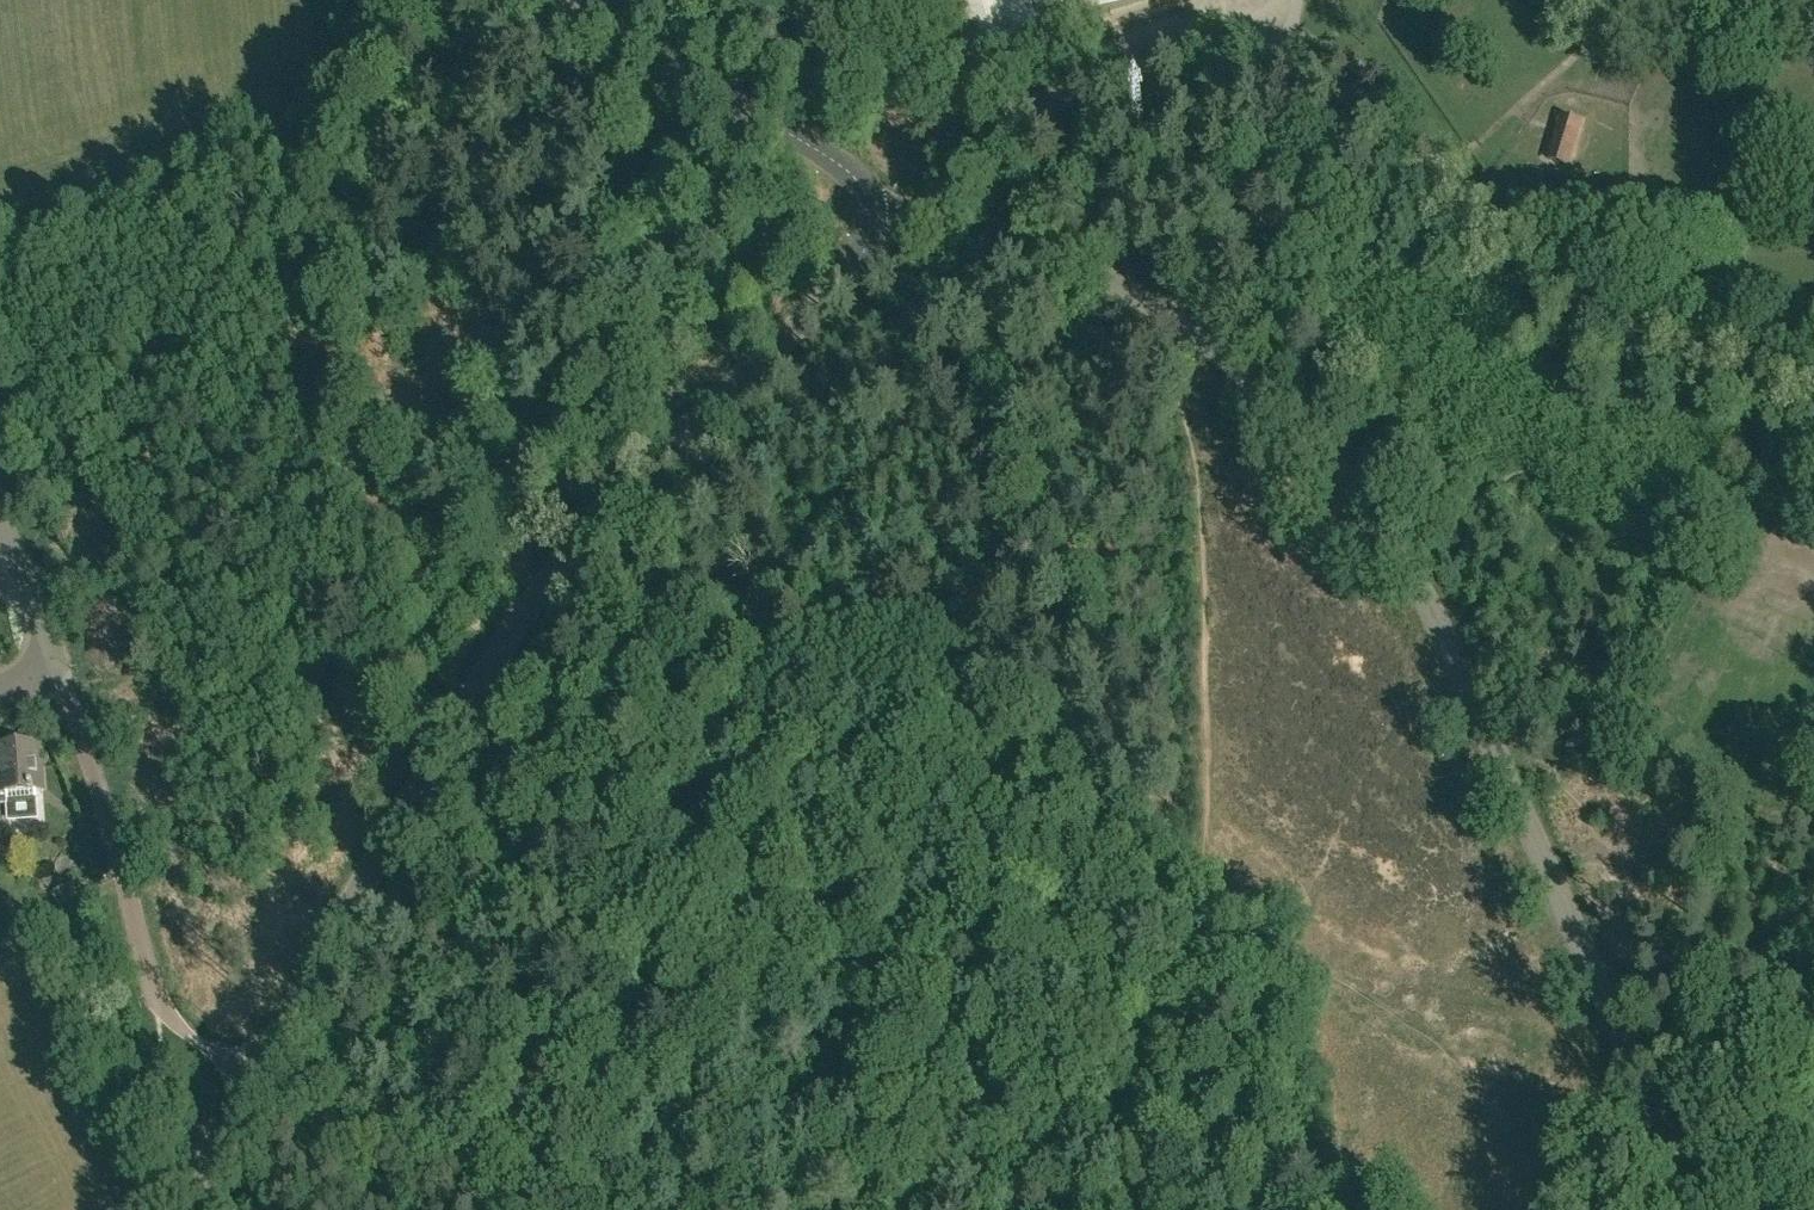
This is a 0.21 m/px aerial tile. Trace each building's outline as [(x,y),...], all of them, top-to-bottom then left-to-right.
[(1568,166),(1572,153),(1581,121),(1561,115),(1548,160),(1568,166)] [(36,791),(44,790),(42,764),(37,764),(35,743),(0,746),(0,751),(2,771),(0,772),(0,773),(0,776),(0,805),(7,804),(8,816),(37,814),(36,791)]
